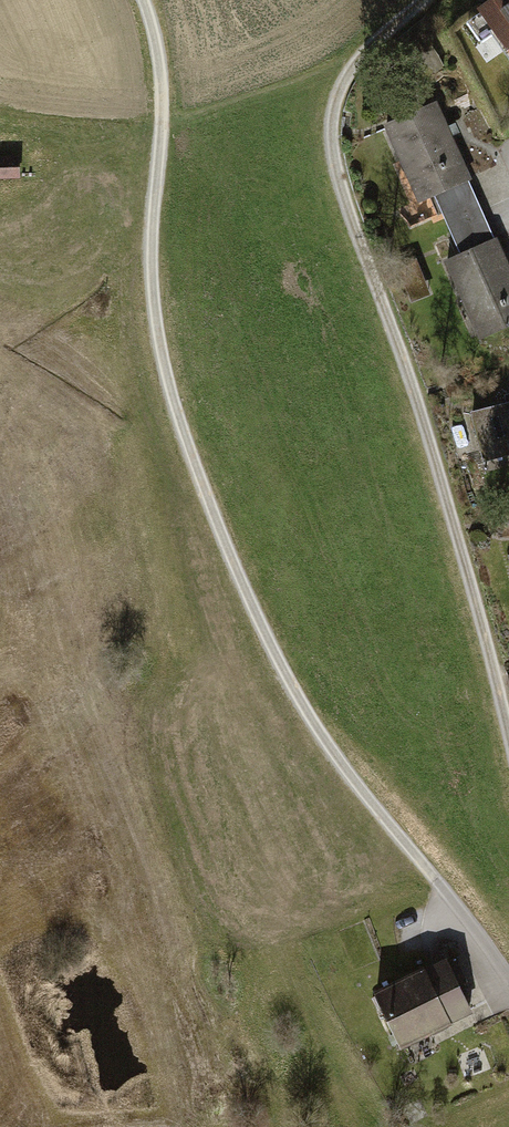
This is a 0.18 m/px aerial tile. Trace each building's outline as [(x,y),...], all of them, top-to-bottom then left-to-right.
[(475,11),(508,61),(508,0),(491,0),(475,11)] [(433,196),(446,224),(481,209),(436,104),(380,128),(413,204),(433,196)] [(0,157),(0,179),(18,179),(18,156),(0,157)] [(481,209),(446,224),(459,255),(441,263),(476,343),(508,328),(508,273),(481,209)] [(470,416),(483,467),(508,460),(508,405),(470,416)] [(373,1001),(388,1027),(457,990),(443,963),(373,1001)] [(457,990),(388,1027),(401,1053),(471,1015),(457,990)]
